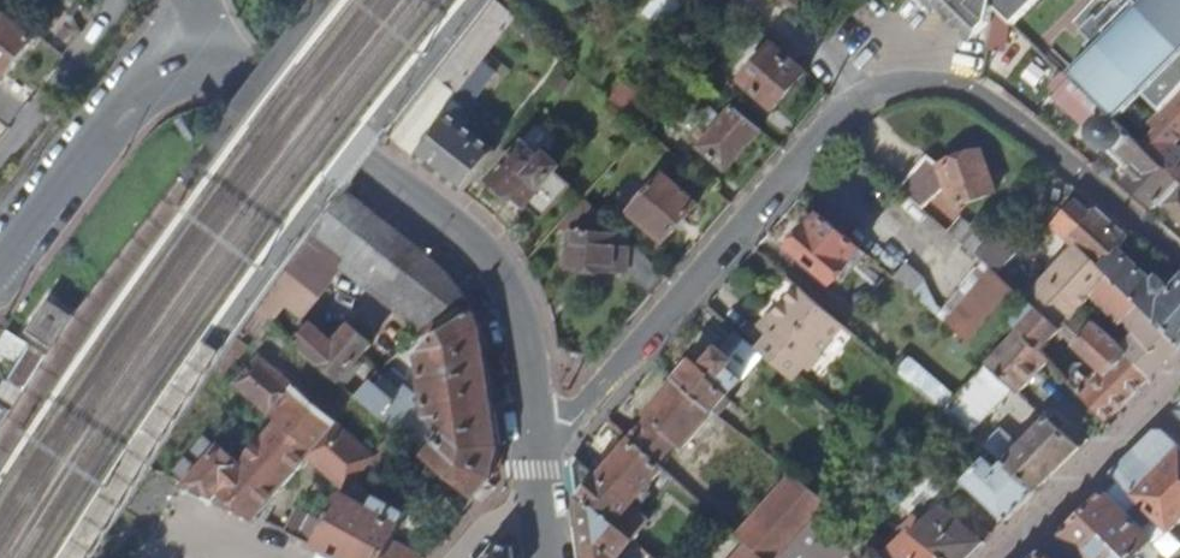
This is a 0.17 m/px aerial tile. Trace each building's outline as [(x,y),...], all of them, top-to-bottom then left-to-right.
[(411,154),(445,112),(511,30),(519,20),(496,0),(390,137),(411,154)] [(684,8),(702,23),(721,0),(691,0),(684,8)] [(797,16),(811,0),(779,0),(797,16)] [(935,10),(938,7),(957,25),(976,43),(993,27),(997,8),(1005,0),(924,0),(935,10)] [(997,8),(1016,27),(1043,0),(1005,0),(997,8)] [(1095,44),(1102,45),(1102,51),(1072,80),(1114,119),(1145,148),(1158,133),(1150,126),(1179,94),(1179,0),(1128,0),(1105,22),(1101,19),(1086,35),(1095,44)] [(5,77),(37,39),(1,10),(0,11),(0,73),(5,77)] [(774,48),(745,84),(777,111),(806,75),(774,48)] [(1055,99),(1092,134),(1094,126),(1099,120),(1106,119),(1114,119),(1072,80),(1055,99)] [(609,97),(633,119),(646,104),(622,82),(609,97)] [(1150,126),(1158,133),(1173,144),(1179,138),(1179,94),(1150,126)] [(699,124),(712,136),(702,147),(729,170),(763,133),(735,109),(727,120),(712,107),(699,124)] [(445,112),(411,154),(426,166),(463,195),(499,154),(445,112)] [(1125,166),(1121,171),(1156,206),(1158,203),(1179,180),(1177,178),(1145,148),(1114,119),(1106,119),(1099,120),(1094,126),(1092,134),(1094,138),(1097,144),(1101,146),(1108,148),(1125,166)] [(1177,178),(1179,174),(1179,138),(1173,144),(1158,133),(1145,148),(1177,178)] [(512,165),(495,186),(512,202),(515,199),(542,223),(572,189),(558,177),(562,173),(547,160),(544,164),(525,147),(510,163),(512,165)] [(986,153),(945,167),(932,155),(900,192),(923,213),(950,181),(960,208),(1001,194),(986,153)] [(666,176),(631,213),(664,244),(699,207),(666,176)] [(1179,223),(1179,180),(1158,203),(1179,223)] [(347,195),(260,314),(274,326),(288,308),(305,320),(349,260),(400,299),(430,258),(414,246),(347,195)] [(571,244),(569,267),(626,273),(650,300),(670,277),(584,200),(556,230),(575,232),(574,243),(571,244)] [(1098,214),(1070,244),(1077,251),(1079,249),(1100,270),(1117,251),(1126,241),(1098,214)] [(821,219),(795,253),(835,288),(864,255),(821,219)] [(950,237),(975,259),(988,245),(963,223),(950,237)] [(1031,302),(1027,305),(1036,314),(1060,337),(1072,349),(1092,329),(1074,320),(1096,297),(1123,325),(1124,324),(1136,337),(1122,350),(1152,380),(1167,366),(1179,353),(1179,346),(1100,270),(1079,249),(1077,251),(1031,302)] [(1179,346),(1179,281),(1169,294),(1152,278),(1149,282),(1117,251),(1100,270),(1179,346)] [(430,258),(400,299),(434,324),(470,301),(471,301),(457,283),(444,269),(430,258)] [(993,274),(950,327),(980,351),(1007,319),(1023,301),(1017,295),(1001,281),(993,274)] [(1001,281),(1017,295),(1025,286),(1017,279),(1014,282),(1006,275),(1001,281)] [(780,323),(767,337),(769,339),(758,352),(765,359),(798,387),(810,374),(813,377),(824,365),(823,364),(849,332),(800,290),(776,319),(780,323)] [(45,352),(68,318),(43,301),(20,335),(45,352)] [(399,434),(410,444),(419,452),(439,470),(450,479),(476,501),(493,481),(499,460),(502,451),(492,391),(481,328),(475,313),(433,344),(421,355),(428,412),(413,401),(415,396),(406,389),(404,393),(381,374),(359,400),(399,434)] [(260,314),(217,372),(226,379),(257,337),(264,342),(275,327),(274,326),(260,314)] [(1019,332),(1042,356),(1060,337),(1036,314),(1019,332)] [(1096,371),(1084,384),(1054,357),(1049,363),(1107,424),(1117,415),(1152,380),(1122,350),(1096,324),(1092,329),(1072,349),(1096,371)] [(298,347),(359,400),(381,374),(383,373),(369,361),(366,366),(361,362),(373,346),(353,327),(337,347),(313,328),(298,347)] [(995,375),(1014,392),(1020,396),(1042,371),(1049,363),(1042,356),(1019,332),(1015,328),(1009,334),(1015,339),(988,368),(995,375)] [(17,363),(28,344),(8,331),(0,344),(0,352),(17,363)] [(699,363),(681,383),(718,414),(731,399),(765,359),(758,352),(736,334),(706,369),(699,363)] [(11,387),(20,393),(28,381),(44,354),(28,344),(17,363),(12,371),(4,383),(7,385),(11,387)] [(279,424),(243,465),(221,448),(218,452),(207,443),(197,455),(208,464),(201,473),(190,464),(181,475),(191,484),(188,488),(217,501),(219,499),(223,494),(257,520),(308,460),(350,492),(355,487),(378,459),(264,358),(238,390),(279,424)] [(894,371),(946,417),(958,403),(944,391),(919,371),(918,372),(904,360),(894,371)] [(963,371),(977,382),(984,375),(970,364),(963,371)] [(963,371),(944,391),(958,403),(977,382),(963,371)] [(958,403),(946,417),(969,437),(986,421),(1014,392),(995,375),(990,380),(984,375),(977,382),(958,403)] [(652,421),(632,445),(662,471),(682,447),(687,451),(718,414),(681,383),(649,419),(652,421)] [(731,399),(718,414),(732,426),(740,416),(731,408),(736,402),(731,399)] [(10,415),(0,408),(0,432),(10,415)] [(985,451),(991,455),(1003,466),(1036,493),(1080,450),(1061,433),(1066,427),(1055,417),(1049,423),(1046,420),(1020,451),(1000,432),(985,451)] [(986,421),(969,437),(985,451),(1000,432),(986,421)] [(1117,480),(1165,528),(1169,532),(1179,521),(1179,450),(1164,434),(1156,433),(1136,454),(1113,476),(1117,480)] [(318,548),(338,557),(423,557),(394,543),(409,516),(378,500),(373,510),(367,507),(372,496),(370,493),(410,444),(399,434),(378,459),(355,487),(350,492),(330,526),(318,548)] [(576,464),(581,502),(585,497),(633,541),(648,523),(631,508),(662,471),(632,445),(622,457),(609,470),(600,479),(579,460),(576,464)] [(963,483),(1009,519),(1023,506),(1036,493),(1003,466),(998,472),(984,462),(963,483)] [(740,539),(747,546),(762,557),(780,557),(827,505),(792,476),(740,539)] [(930,477),(917,489),(928,498),(938,508),(951,495),(930,477)] [(437,495),(462,517),(476,501),(450,479),(437,495)] [(1061,537),(1083,557),(1136,557),(1165,528),(1117,480),(1088,511),(1061,537)] [(633,541),(585,497),(581,502),(589,557),(619,557),(633,541)] [(913,533),(938,508),(928,498),(912,515),(915,518),(902,530),(908,536),(887,557),(944,557),(913,533)] [(780,557),(836,557),(857,535),(827,505),(780,557)] [(944,557),(969,557),(970,557),(983,544),(966,530),(938,508),(913,533),(944,557)] [(300,511),(288,534),(318,548),(330,526),(300,511)] [(966,530),(983,544),(991,537),(972,522),(966,530)] [(491,557),(515,557),(513,547),(505,541),(491,557)] [(737,557),(762,557),(747,546),(737,557)]
